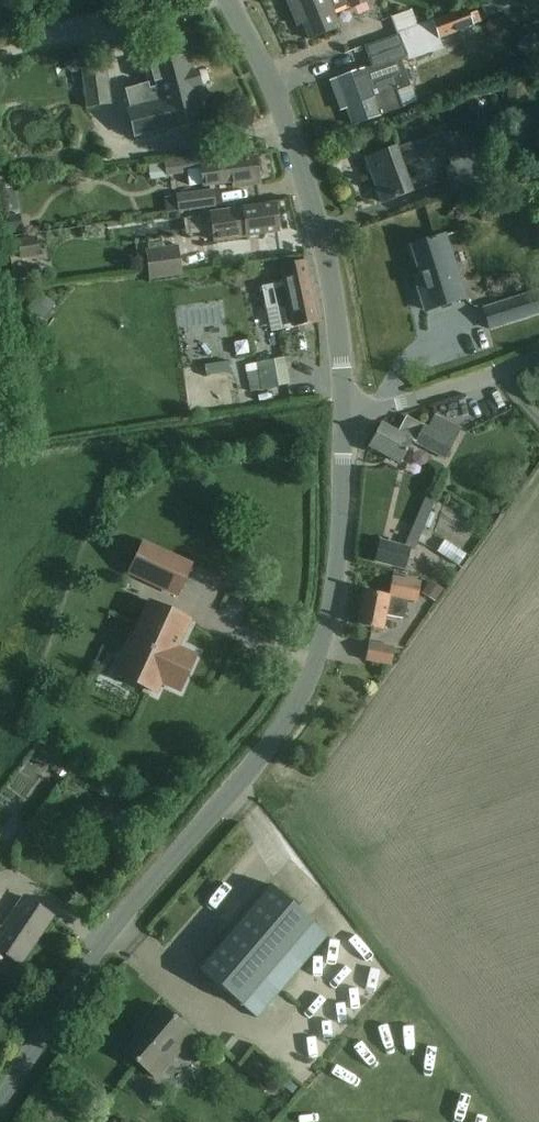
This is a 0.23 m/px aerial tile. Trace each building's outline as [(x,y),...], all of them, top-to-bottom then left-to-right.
[(310,40),(338,28),(326,1),(328,0),(293,0),(310,40)] [(349,9),(366,2),(365,0),(346,0),(349,9)] [(482,6),(486,19),(512,9),(508,0),(498,0),(482,6)] [(470,16),(467,9),(365,46),(373,67),(337,81),(353,125),(416,103),(401,62),(445,46),(442,40),(474,28),(473,26),(481,23),(477,13),(470,16)] [(193,75),(189,57),(152,67),(162,103),(129,111),(136,139),(205,121),(197,88),(194,89),(190,75),(193,75)] [(106,68),(82,72),(88,108),(111,105),(106,68)] [(526,81),(508,82),(508,102),(527,102),(526,81)] [(396,148),(387,152),(366,159),(382,203),(412,192),(402,165),(447,149),(441,133),(396,149),(396,148)] [(452,166),(446,168),(456,196),(484,186),(472,151),(449,159),(452,166)] [(256,158),(235,161),(212,164),(210,155),(149,164),(152,181),(168,179),(167,177),(188,174),(190,187),(205,184),(205,187),(233,183),(234,188),(260,184),(256,158)] [(214,190),(177,196),(180,212),(216,207),(214,190)] [(275,204),(253,207),(211,214),(215,242),(279,233),(275,204)] [(141,208),(131,212),(134,219),(144,215),(141,208)] [(21,215),(9,216),(11,232),(23,230),(21,215)] [(436,239),(435,238),(431,239),(431,241),(413,247),(426,288),(420,290),(426,311),(465,299),(445,236),(436,239)] [(19,240),(21,259),(40,256),(38,237),(19,240)] [(182,276),(180,263),(178,247),(147,251),(151,280),(182,276)] [(306,262),(284,266),(282,267),(285,283),(263,287),(267,309),(277,307),(282,330),(297,327),(319,322),(306,262)] [(484,309),(491,330),(538,314),(538,291),(484,309)] [(284,358),(262,362),(246,365),(251,392),(289,385),(284,358)] [(444,458),(449,448),(460,429),(435,416),(428,428),(407,417),(398,433),(381,423),(369,446),(388,457),(401,463),(412,441),(444,458)] [(406,547),(398,545),(380,540),(375,562),(406,570),(414,550),(418,551),(437,499),(429,495),(406,547)] [(130,573),(178,595),(192,565),(144,543),(130,573)] [(422,583),(414,581),(393,577),(389,596),(365,591),(359,626),(383,631),(386,616),(405,619),(408,601),(418,602),(422,583)] [(190,620),(151,602),(117,675),(157,693),(162,682),(181,691),(196,657),(178,648),(190,620)] [(395,648),(391,647),(369,643),(366,661),(392,665),(395,648)] [(9,789),(22,800),(45,772),(32,761),(9,789)] [(329,935),(315,923),(271,885),(199,968),(243,1006),(258,1018),(329,935)] [(20,964),(35,941),(33,940),(38,933),(40,934),(52,916),(24,898),(3,929),(0,927),(0,950),(20,964)] [(195,1035),(181,1023),(165,1008),(141,1036),(125,1054),(157,1080),(195,1035)]
